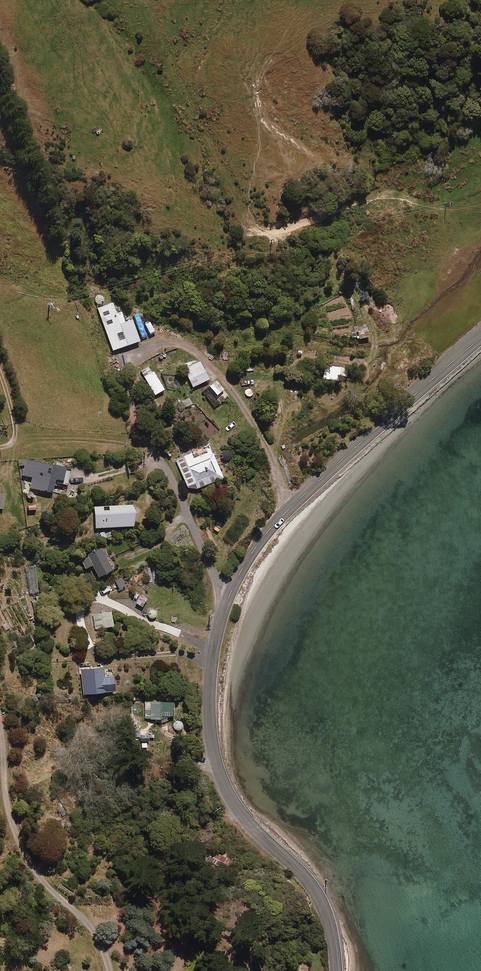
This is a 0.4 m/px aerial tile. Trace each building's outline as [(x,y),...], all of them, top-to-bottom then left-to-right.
[(118,313),(115,304),(99,309),(112,353),(139,344),(129,310),(118,313)] [(368,339),(367,327),(356,328),(356,339),(368,339)] [(209,380),(200,362),(185,370),(193,388),(209,380)] [(338,377),(338,369),(323,367),(321,380),(337,382),(338,377)] [(338,369),(338,377),(346,377),(346,369),(338,369)] [(202,392),(214,407),(222,401),(218,395),(224,390),(216,380),(202,392)] [(223,478),(209,446),(176,460),(188,489),(198,490),(223,478)] [(65,469),(28,461),(25,476),(33,478),(31,489),(53,494),(56,480),(63,481),(65,469)] [(134,506),(95,507),(96,529),(135,527),(134,506)] [(116,570),(104,547),(81,560),(86,570),(93,566),(100,579),(116,570)] [(114,627),(112,613),(94,615),(95,629),(114,627)] [(104,670),(82,672),(84,697),(116,693),(114,678),(104,679),(104,670)] [(167,702),(147,701),(146,718),(166,719),(167,702)]
